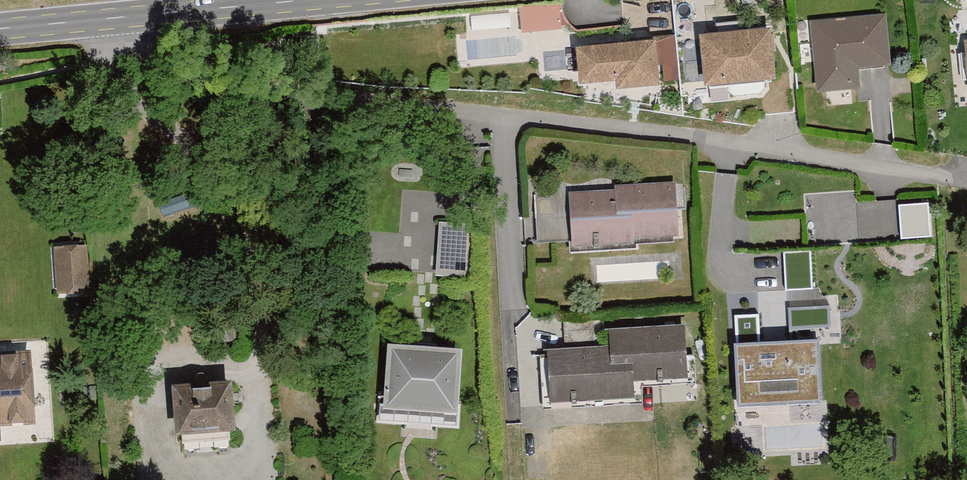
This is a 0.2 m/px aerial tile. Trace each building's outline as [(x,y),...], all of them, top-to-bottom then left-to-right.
[(520,29),(564,28),(563,0),(520,2),(520,29)] [(884,20),(811,28),(818,95),(859,91),(857,72),(889,69),(884,20)] [(773,83),(769,36),(700,42),(704,89),(773,83)] [(653,47),(575,53),(578,88),(614,85),(615,93),(656,90),(653,47)] [(615,194),(569,196),(572,250),(629,247),(629,242),(677,240),(675,185),(614,188),(615,194)] [(901,236),(933,235),(932,200),(900,201),(901,236)] [(876,280),(875,266),(821,268),(819,204),(725,206),(725,220),(738,220),(739,249),(769,248),(770,304),(757,305),(757,326),(892,322),(892,309),(905,308),(904,280),(876,280)] [(84,296),(84,251),(56,251),(56,297),(84,296)] [(610,349),(549,352),(551,403),(631,399),(630,381),(684,379),(682,329),(609,332),(610,349)] [(743,402),(828,401),(827,339),(742,340),(743,402)] [(459,356),(387,351),(383,412),(455,417),(459,356)] [(31,424),(28,359),(0,361),(0,426),(31,424)] [(229,389),(171,394),(175,440),(182,439),(183,454),(228,450),(226,435),(233,434),(229,389)]
